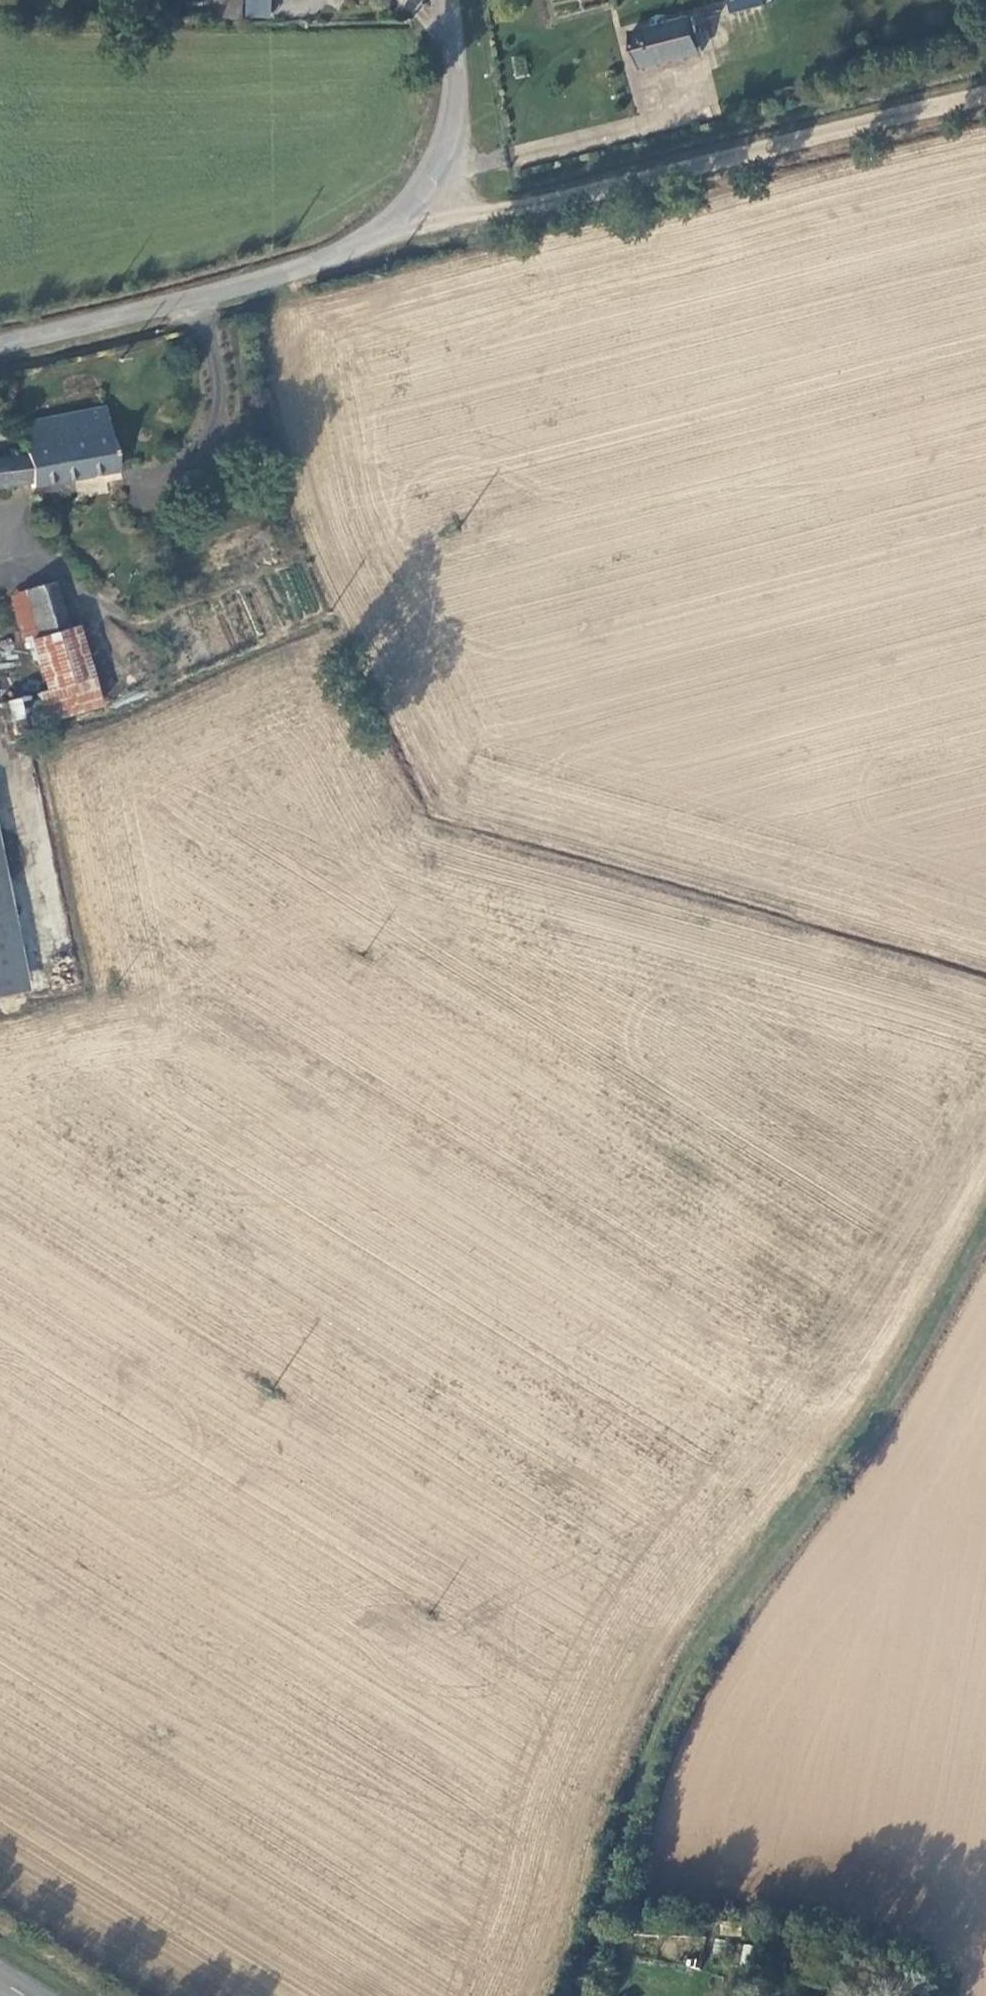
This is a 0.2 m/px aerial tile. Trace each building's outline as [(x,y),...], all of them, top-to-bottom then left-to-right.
[(226,14),(247,15),(247,0),(225,0),(226,14)] [(772,5),(770,0),(733,0),(737,15),(772,5)] [(697,19),(634,33),(642,67),(704,53),(697,19)] [(19,426),(25,457),(0,462),(0,490),(33,483),(35,489),(116,472),(105,411),(19,426)] [(54,581),(11,594),(25,644),(32,642),(47,693),(37,697),(45,722),(100,706),(79,630),(69,632),(54,581)] [(26,698),(7,702),(14,734),(34,730),(26,698)] [(6,1000),(24,994),(0,874),(0,966),(6,1000)]
